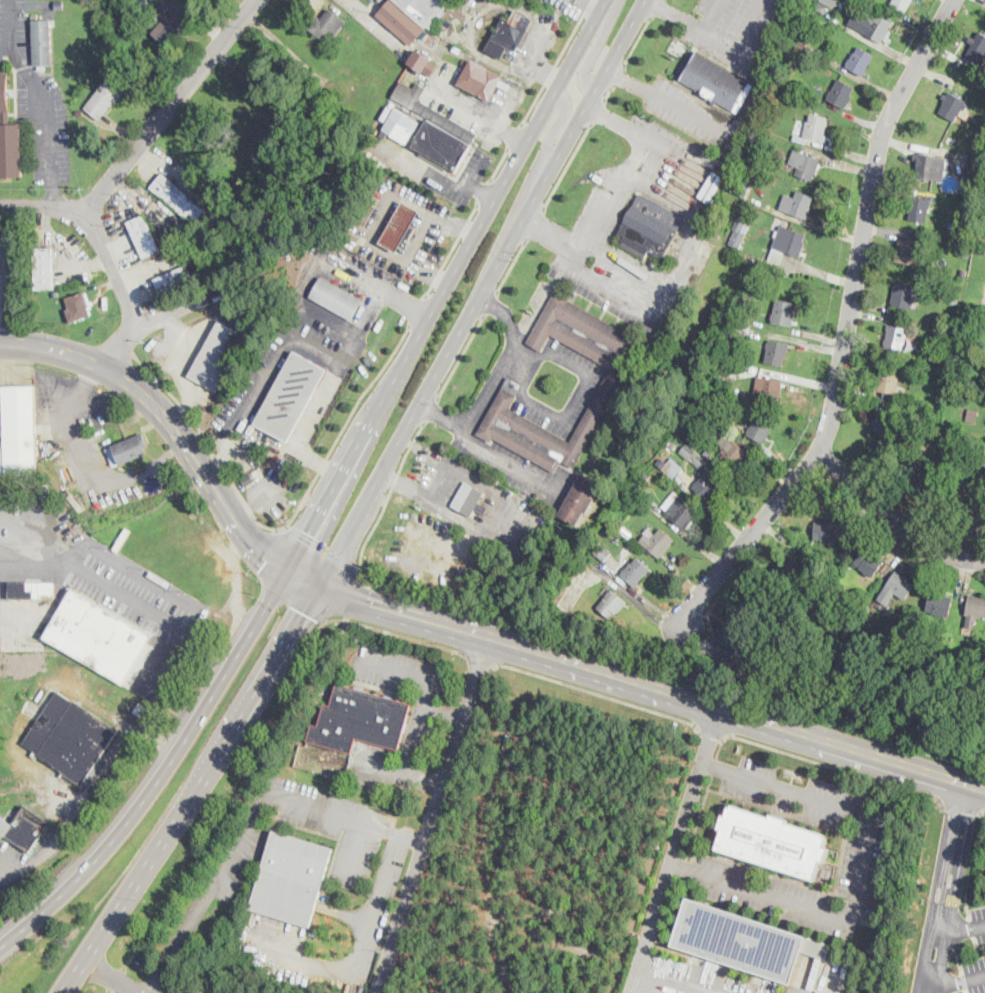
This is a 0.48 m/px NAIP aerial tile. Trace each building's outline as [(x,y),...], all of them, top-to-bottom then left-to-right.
[(55,8),(55,0),(64,0),(64,8),(55,8)] [(376,15),(390,0),(392,0),(425,29),(410,45),(376,15)] [(426,28),(395,0),(448,0),(449,1),(433,19),(437,22),(431,29),(428,27),(426,28)] [(516,9),(521,0),(525,0),(537,7),(535,11),(531,18),(516,9)] [(833,8),(819,0),(837,0),(833,8)] [(891,5),(893,0),(913,0),(912,1),(905,13),(891,5)] [(828,6),(824,14),(814,9),(818,1),(828,6)] [(341,18),(343,20),(331,38),(330,36),(327,41),(308,28),(317,16),(321,18),(328,9),(341,18)] [(533,19),(516,52),(519,54),(514,63),(502,57),(501,59),(484,50),(502,17),(509,20),(515,9),(533,19)] [(856,9),(872,18),(875,13),(893,22),(881,43),(848,24),(856,9)] [(184,20),(178,27),(181,30),(173,39),(170,37),(164,43),(152,33),(166,16),(172,21),(177,14),(184,20)] [(39,15),(39,19),(50,19),(51,21),(55,21),(55,26),(51,27),(52,66),(46,66),(46,70),(39,70),(39,66),(34,67),(33,20),(30,20),(30,16),(39,15)] [(979,33),(984,36),(984,60),(981,67),(965,58),(973,44),(970,42),(973,37),(976,38),(979,33)] [(462,48),(459,53),(452,49),(454,44),(462,48)] [(858,47),(874,56),(862,76),(845,66),(853,52),(855,53),(858,47)] [(416,49),(431,58),(430,60),(438,65),(431,76),(423,72),(422,73),(409,65),(407,64),(416,49)] [(754,86),(738,113),(675,76),(691,49),(754,86)] [(511,86),(508,91),(497,86),(489,101),(457,84),(471,59),(503,76),(501,80),(511,86)] [(23,177),(0,178),(0,124),(1,124),(1,113),(0,113),(0,72),(7,72),(9,72),(9,89),(15,89),(15,97),(9,97),(10,123),(22,123),(23,177)] [(130,86),(117,103),(114,100),(100,119),(86,109),(113,73),(130,86)] [(847,106),(845,109),(827,99),(838,79),(854,88),(850,95),(852,96),(847,106)] [(401,81),(413,88),(417,82),(426,88),(419,101),(477,133),(456,172),(412,147),(428,118),(391,98),(401,81)] [(795,92),(792,96),(784,90),(787,86),(795,92)] [(947,90),(966,101),(967,101),(965,104),(967,105),(964,110),(962,109),(955,122),(939,113),(943,104),(941,102),(947,90)] [(791,98),(788,102),(781,96),(784,93),(791,98)] [(419,121),(405,143),(391,134),(391,133),(382,128),(395,106),(419,121)] [(781,109),(776,117),(771,114),(775,106),(781,109)] [(828,118),(825,135),(823,141),(805,138),(805,141),(792,139),(794,128),(799,129),(801,120),(809,121),(810,114),(828,118)] [(366,154),(359,150),(363,145),(369,149),(366,154)] [(814,174),(811,181),(796,175),(798,168),(789,164),(791,157),(794,150),(820,160),(814,174)] [(756,155),(753,163),(747,161),(750,153),(756,155)] [(919,153),(947,158),(943,181),(916,177),(917,168),(915,168),(917,155),(918,155),(919,153)] [(967,166),(982,169),(980,183),(964,180),(965,177),(963,176),(964,169),(967,169),(967,166)] [(194,223),(193,224),(151,188),(163,173),(206,209),(194,223)] [(972,185),(970,192),(964,191),(965,184),(972,185)] [(814,197),(810,206),(812,207),(807,220),(795,215),(792,221),(780,216),(782,211),(779,209),(784,194),(794,198),(797,190),(814,197)] [(671,245),(663,258),(663,259),(649,251),(645,259),(619,245),(623,239),(617,235),(640,193),(685,218),(671,245)] [(930,200),(927,222),(909,219),(910,213),(907,212),(909,201),(910,196),(930,200)] [(369,219),(366,225),(355,219),(366,202),(376,208),(369,219)] [(419,211),(411,226),(410,225),(403,236),(405,237),(396,252),(396,253),(379,243),(403,202),(419,211)] [(161,252),(144,260),(127,222),(145,215),(161,252)] [(747,235),(740,249),(729,244),(736,231),(732,229),(738,216),(748,220),(742,233),(747,235)] [(416,229),(409,240),(405,237),(403,236),(410,225),(411,226),(416,229)] [(781,225),(806,235),(803,242),(805,242),(800,257),(786,251),(779,269),(766,264),(776,238),(773,236),(776,229),(779,230),(781,225)] [(920,254),(918,266),(900,263),(904,239),(922,242),(920,254)] [(971,242),(970,248),(959,245),(960,239),(971,242)] [(54,289),(36,289),(35,248),(54,248),(54,289)] [(970,249),(969,258),(959,256),(960,248),(970,249)] [(197,281),(162,297),(154,279),(189,264),(197,281)] [(364,300),(352,321),(309,298),(321,276),(364,300)] [(914,285),(913,292),(914,293),(913,299),(914,299),(913,306),(912,305),(911,309),(892,306),(892,303),(891,303),(892,297),(894,285),(895,286),(896,281),(914,285)] [(80,285),(82,292),(91,289),(95,301),(100,299),(105,310),(70,323),(66,310),(69,309),(65,298),(75,294),(73,288),(80,285)] [(629,334),(639,340),(642,341),(570,471),(559,464),(554,473),(493,438),(490,442),(476,434),(508,376),(521,384),(515,395),(516,395),(509,408),(570,442),(610,368),(550,334),(541,350),(527,343),(556,291),(570,299),(569,300),(629,334)] [(793,323),(793,325),(772,322),(776,299),(794,302),(792,311),(795,311),(793,323)] [(752,308),(750,322),(738,320),(741,306),(752,308)] [(240,313),(244,315),(252,319),(246,330),(235,324),(240,313)] [(247,336),(216,391),(189,376),(219,321),(247,336)] [(254,328),(252,333),(247,331),(251,323),(256,325),(254,328)] [(749,326),(748,334),(737,332),(738,324),(749,326)] [(938,327),(937,333),(930,332),(931,325),(938,327)] [(907,330),(905,345),(903,344),(902,352),(885,348),(889,327),(907,330)] [(972,348),(960,347),(962,339),(973,341),(972,348)] [(789,350),(787,360),(784,359),(783,366),(765,363),(769,340),(790,343),(789,350)] [(940,351),(939,360),(931,359),(931,350),(940,351)] [(327,369),(288,442),(254,424),(255,422),(251,420),(254,414),(258,416),(293,351),(327,369)] [(732,375),(731,377),(718,373),(722,362),(734,366),(732,375)] [(900,379),(895,403),(871,398),(872,391),(873,389),(877,390),(881,368),(899,372),(898,378),(900,379)] [(782,386),(779,404),(760,400),(761,394),(754,392),(757,376),(783,381),(782,386)] [(38,475),(0,476),(0,443),(6,443),(4,386),(36,386),(38,475)] [(727,390),(726,395),(710,391),(711,387),(727,390)] [(978,410),(976,422),(967,420),(969,409),(978,410)] [(898,435),(881,441),(874,421),(890,414),(898,435)] [(758,415),(774,423),(764,444),(746,435),(753,420),(755,421),(758,415)] [(147,453),(113,468),(110,461),(105,449),(111,446),(126,439),(142,432),(142,433),(147,444),(148,446),(145,447),(147,453)] [(724,437),(730,442),(731,440),(748,454),(733,471),(718,459),(723,453),(722,451),(725,447),(719,442),(724,437)] [(696,451),(688,460),(679,451),(686,442),(696,451)] [(773,451),(770,457),(760,450),(763,444),(773,451)] [(713,454),(709,458),(704,453),(707,449),(713,454)] [(707,461),(702,467),(694,460),(699,454),(707,461)] [(673,479),(661,469),(671,457),(683,468),(673,479)] [(973,469),(972,474),(959,471),(960,465),(973,467),(973,469)] [(262,476),(256,480),(250,473),(259,467),(264,475),(262,476)] [(703,467),(707,470),(708,470),(722,482),(718,487),(719,488),(708,500),(693,487),(704,474),(700,471),(703,467)] [(256,480),(247,487),(241,480),(250,473),(256,480)] [(596,499),(587,514),(585,513),(577,526),(558,515),(582,473),(600,484),(593,497),(596,499)] [(484,492),(472,516),(452,505),(464,482),(484,492)] [(690,526),(688,529),(686,527),(684,530),(669,517),(671,514),(661,506),(674,490),(698,511),(691,519),(694,521),(690,526)] [(635,497),(632,502),(624,496),(628,491),(635,497)] [(838,523),(837,542),(822,541),(822,540),(814,539),(815,522),(838,523)] [(631,536),(629,539),(619,532),(623,526),(633,534),(631,536)] [(647,528),(654,534),(655,533),(657,534),(660,529),(675,541),(660,559),(646,547),(645,546),(647,543),(642,539),(646,534),(643,531),(647,528)] [(534,544),(529,554),(523,550),(529,541),(534,544)] [(604,561),(593,551),(600,544),(611,554),(604,561)] [(884,562),(872,578),(859,568),(860,567),(854,563),(864,548),(884,562)] [(804,565),(789,584),(776,574),(791,555),(804,565)] [(531,559),(528,566),(520,563),(523,556),(531,559)] [(636,558),(650,570),(636,588),(620,575),(631,562),(632,563),(636,558)] [(914,586),(904,600),(895,594),(888,605),(878,598),(884,589),(897,570),(910,579),(909,580),(915,584),(914,586)] [(54,584),(54,595),(39,595),(39,599),(9,598),(10,583),(54,584)] [(151,636),(123,684),(44,637),(72,589),(151,636)] [(624,606),(616,615),(615,614),(610,619),(596,607),(611,590),(626,604),(624,606)] [(949,615),(949,617),(926,611),(930,593),(953,599),(949,615)] [(969,595),(984,598),(984,619),(978,618),(975,630),(966,628),(969,616),(965,615),(969,595)] [(712,641),(728,656),(744,639),(727,624),(712,641)] [(337,683),(342,684),(411,703),(399,750),(356,738),(352,753),(308,741),(312,724),(318,726),(325,704),(331,705),(337,683)] [(57,691),(73,701),(73,700),(119,729),(84,784),(39,755),(36,759),(31,756),(34,751),(23,744),(57,691)] [(149,709),(142,719),(132,712),(139,702),(149,709)] [(732,805),(770,817),(771,814),(790,820),(789,823),(827,835),(826,837),(828,838),(825,847),(829,848),(824,863),(821,862),(815,881),(715,850),(721,830),(718,829),(723,814),(726,815),(729,806),(731,807),(732,805)] [(4,834),(0,840),(0,816),(13,825),(26,806),(50,823),(30,852),(4,834)] [(314,910),(309,927),(250,910),(273,830),(333,848),(314,910)] [(831,944),(827,956),(826,960),(801,952),(790,984),(671,945),(687,897),(831,944)]
